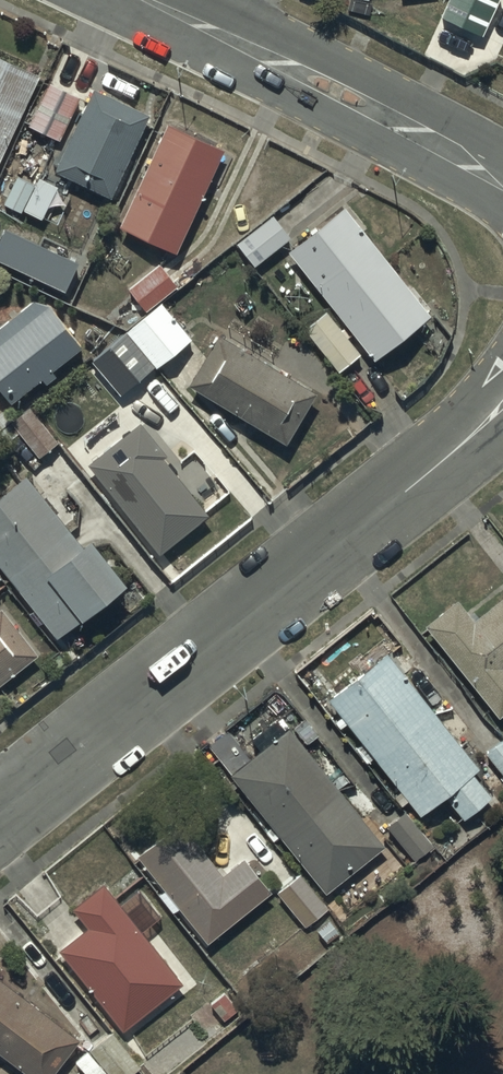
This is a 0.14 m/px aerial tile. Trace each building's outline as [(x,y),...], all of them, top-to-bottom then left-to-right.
[(441,20),(480,39),(499,0),(450,0),(441,20)] [(38,82),(0,63),(0,161),(38,82)] [(58,145),(77,103),(48,90),(28,131),(58,145)] [(92,97),(54,176),(110,204),(147,122),(92,97)] [(221,157),(166,131),(118,234),(173,260),(221,157)] [(33,212),(48,179),(29,170),(14,203),(33,212)] [(346,213),(289,257),(374,369),(429,326),(424,319),(431,313),(413,289),(407,293),(346,213)] [(272,222),(236,249),(253,272),(289,245),(272,222)] [(80,262),(7,230),(0,245),(0,261),(68,291),(80,262)] [(176,291),(158,270),(128,294),(146,316),(176,291)] [(0,333),(0,398),(9,410),(40,386),(43,389),(51,382),(48,378),(79,354),(48,313),(32,308),(0,333)] [(162,310),(91,368),(119,402),(190,345),(162,310)] [(360,360),(326,315),(303,333),(337,378),(360,360)] [(218,341),(187,392),(285,451),(316,400),(218,341)] [(139,430),(87,471),(157,560),(206,522),(161,465),(165,462),(139,430)] [(25,482),(0,501),(0,574),(55,644),(121,592),(89,551),(83,556),(25,482)] [(458,591),(426,617),(500,709),(502,707),(502,589),(475,612),(458,591)] [(37,661),(0,615),(0,690),(37,661)] [(479,760),(388,644),(329,690),(421,807),(446,788),(464,810),(492,788),(473,765),(479,760)] [(231,765),(326,884),(384,839),(290,719),(231,765)] [(481,745),(502,773),(502,728),(481,745)] [(434,840),(405,804),(387,819),(415,855),(434,840)] [(138,843),(208,934),(270,884),(244,851),(223,868),(178,812),(138,843)] [(300,868),(277,886),(306,922),(328,904),(300,868)] [(182,977),(103,878),(73,901),(89,921),(62,943),(125,1023),(182,977)] [(0,969),(0,1045),(37,1073),(48,1073),(80,1033),(20,986),(34,973),(17,954),(0,969)]
